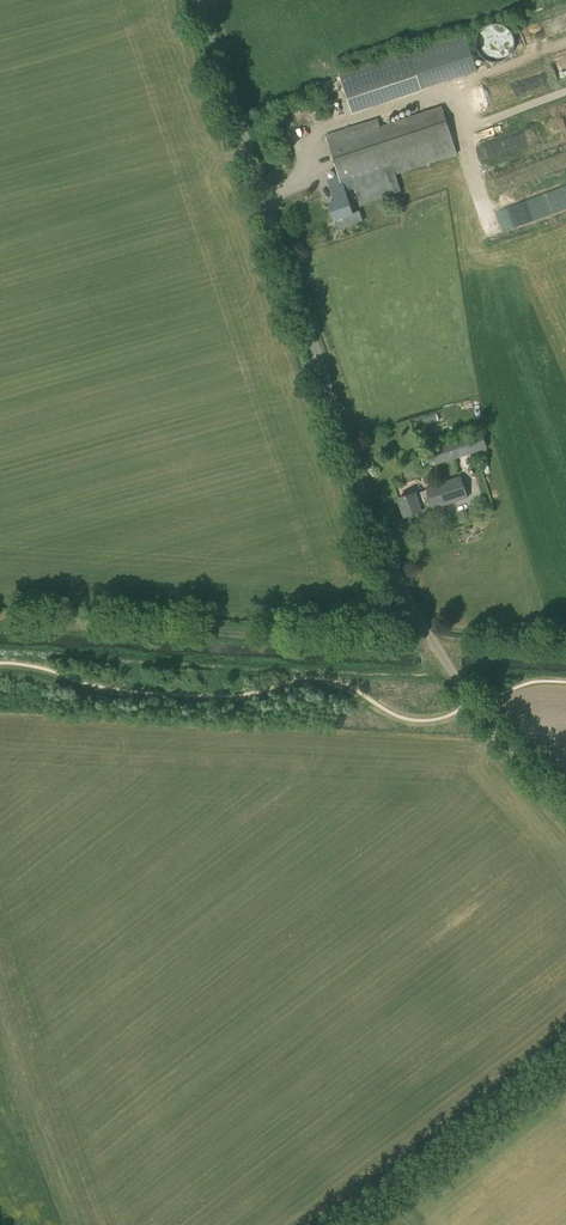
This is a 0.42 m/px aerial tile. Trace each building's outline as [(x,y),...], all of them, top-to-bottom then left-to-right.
[(490,61),(493,61),(496,61),(500,61),(503,60),(505,59),(508,57),(510,55),(512,52),(513,49),(514,46),(514,43),(514,40),(513,37),(512,34),(510,31),(508,29),(506,27),(503,25),(500,24),(497,24),(494,24),(491,24),(488,25),(485,27),(482,29),(480,32),(478,34),(477,37),(477,41),(477,44),(477,47),(478,50),(480,53),(482,56),(484,58),(487,60),(490,61)] [(353,113),(422,89),(422,88),(477,69),(465,33),(340,75),(353,113)] [(502,99),(543,89),(540,74),(490,85),(494,106),(503,104),(502,99)] [(355,187),(360,200),(389,190),(385,178),(458,154),(442,106),(380,127),(377,118),(326,135),(340,177),(329,181),(333,195),(355,187)] [(350,189),(333,195),(336,201),(329,204),(335,220),(339,229),(351,225),(348,215),(353,214),(347,198),(352,196),(350,189)] [(436,464),(483,448),(479,435),(432,450),(433,453),(421,457),(424,467),(436,463),(436,464)] [(468,498),(461,476),(426,488),(427,491),(416,494),(415,493),(398,499),(404,517),(421,511),(421,510),(432,506),(433,509),(468,498)]
